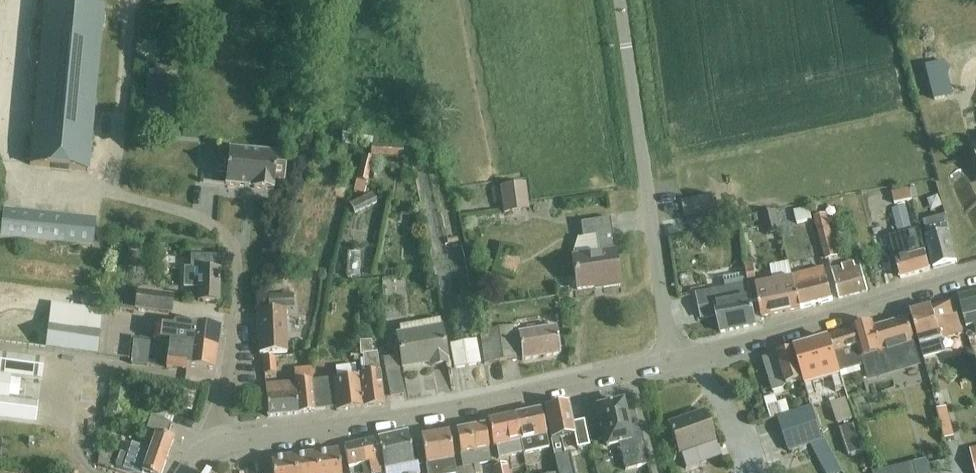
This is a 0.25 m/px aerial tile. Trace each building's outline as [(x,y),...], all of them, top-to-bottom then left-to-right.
[(31,167),(88,172),(103,8),(45,3),(31,167)] [(946,62),(927,66),(935,101),(954,96),(950,77),(952,68),(946,62)] [(148,74),(146,97),(174,100),(176,77),(148,74)] [(341,133),(339,144),(369,149),(371,138),(341,133)] [(218,144),(217,159),(225,159),(223,186),(274,190),(275,180),(283,181),(284,163),(277,163),(278,154),(229,150),(229,145),(218,144)] [(402,148),(370,146),(370,156),(401,158),(402,148)] [(372,159),(361,157),(353,191),(364,194),(372,159)] [(529,208),(525,183),(490,189),(493,204),(502,203),(504,212),(529,208)] [(909,191),(892,195),(896,210),(913,206),(909,191)] [(685,213),(715,208),(716,207),(713,196),(692,200),(682,201),(685,213)] [(373,197),(350,209),(354,217),(377,205),(373,197)] [(828,213),(819,215),(817,205),(812,206),(826,260),(840,257),(828,213)] [(811,207),(796,211),(799,225),(815,221),(811,207)] [(905,208),(893,211),(899,234),(911,230),(905,208)] [(93,249),(96,221),(2,213),(0,233),(0,240),(93,249)] [(770,215),(775,232),(783,230),(778,214),(770,215)] [(775,232),(770,215),(762,217),(766,234),(775,232)] [(933,270),(955,265),(948,234),(944,217),(924,221),(928,239),(925,239),(928,252),(932,251),(933,257),(930,258),(933,270)] [(604,288),(620,286),(615,251),(617,249),(614,246),(610,219),(581,223),(583,238),(578,239),(574,252),(575,257),(572,258),(575,279),(573,285),(576,286),(577,290),(603,286),(604,288)] [(915,230),(889,237),(892,248),(900,278),(925,271),(929,270),(925,254),(921,255),(915,230)] [(185,270),(184,288),(199,288),(198,301),(219,302),(221,257),(200,256),(191,256),(191,269),(190,269),(185,268),(185,270)] [(836,299),(864,292),(856,263),(838,268),(836,262),(827,265),(836,299)] [(748,275),(743,276),(745,286),(746,290),(752,288),(752,291),(755,303),(759,319),(797,309),(789,282),(788,278),(786,271),(785,265),(771,267),(774,283),(759,289),(755,268),(747,269),(748,275)] [(789,282),(797,309),(829,302),(821,270),(788,278),(789,282)] [(745,286),(743,276),(724,279),(726,289),(697,295),(702,318),(718,315),(721,332),(757,325),(751,303),(755,303),(752,291),(752,288),(746,290),(745,286)] [(174,295),(138,291),(136,309),(172,313),(174,295)] [(959,296),(960,299),(967,325),(974,323),(975,331),(975,292),(959,296)] [(294,297),(268,298),(269,311),(294,310),(294,297)] [(947,350),(944,339),(962,334),(953,301),(911,313),(920,345),(923,357),(947,350)] [(103,312),(52,305),(46,348),(97,354),(103,312)] [(286,352),(284,311),(256,312),(258,353),(286,352)] [(868,324),(854,329),(859,346),(864,366),(868,378),(921,363),(915,342),(907,319),(870,330),(868,324)] [(400,335),(397,336),(402,366),(430,361),(431,365),(445,362),(438,321),(399,327),(400,335)] [(156,330),(154,341),(169,343),(218,349),(220,330),(220,329),(201,326),(191,325),(191,326),(176,324),(170,331),(156,330)] [(517,327),(480,333),(486,366),(523,359),(523,362),(560,356),(554,324),(518,330),(517,327)] [(859,346),(854,329),(829,336),(830,339),(840,373),(864,366),(859,346)] [(830,339),(812,345),(822,378),(824,381),(832,378),(836,390),(845,388),(840,373),(830,339)] [(465,368),(478,365),(473,340),(461,342),(465,368)] [(360,379),(364,408),(384,405),(378,376),(378,354),(372,355),(372,341),(359,341),(360,356),(363,356),(363,373),(360,373),(360,379)] [(134,342),(131,366),(148,368),(150,344),(134,342)] [(465,368),(461,342),(448,345),(453,370),(465,368)] [(167,353),(165,367),(186,370),(186,367),(214,371),(215,370),(218,349),(169,343),(167,353)] [(812,345),(794,350),(804,381),(806,388),(810,398),(819,396),(815,384),(824,381),(822,378),(812,345)] [(804,381),(794,350),(763,359),(773,392),(783,389),(782,385),(786,384),(787,385),(804,381)] [(44,361),(27,359),(0,355),(0,375),(24,379),(42,381),(43,371),(44,361)] [(403,396),(399,372),(396,357),(384,359),(390,398),(403,396)] [(277,358),(263,358),(264,374),(277,373),(277,358)] [(315,413),(312,382),(314,370),(294,371),(296,383),(265,385),(268,417),(315,413)] [(364,408),(360,379),(333,382),(333,381),(312,382),(315,413),(336,412),(364,408)] [(186,392),(181,410),(192,413),(197,395),(186,392)] [(775,396),(765,399),(771,419),(790,412),(786,401),(777,404),(775,396)] [(39,404),(18,402),(0,399),(0,420),(18,422),(36,424),(37,414),(39,404)] [(625,472),(648,466),(639,425),(628,428),(622,403),(598,409),(607,447),(619,444),(625,472)] [(568,404),(544,409),(551,440),(558,472),(573,472),(569,455),(565,456),(561,441),(557,442),(556,439),(574,435),(577,449),(589,447),(583,422),(572,424),(568,404)] [(824,440),(812,406),(779,417),(790,452),(811,445),(826,472),(842,472),(845,471),(827,439),(824,440)] [(514,415),(522,452),(522,454),(549,448),(540,410),(514,415)] [(705,411),(668,425),(679,455),(680,454),(686,469),(700,464),(695,449),(705,445),(707,451),(718,447),(705,411)] [(522,452),(514,415),(488,421),(494,448),(497,447),(499,457),(522,452)] [(168,438),(172,426),(151,419),(142,444),(151,447),(150,452),(133,446),(129,456),(121,453),(116,466),(135,472),(163,472),(174,440),(168,438)] [(864,451),(855,424),(840,429),(848,456),(864,451)] [(485,428),(456,433),(463,468),(474,466),(491,463),(485,428)] [(417,464),(414,465),(407,433),(379,440),(386,472),(419,472),(417,464)] [(456,469),(449,434),(422,439),(428,472),(456,472),(456,469)] [(345,447),(349,468),(362,465),(364,472),(386,472),(379,440),(345,447)] [(316,454),(318,472),(341,472),(338,451),(316,454)] [(293,457),(296,472),(318,472),(316,454),(293,457)] [(100,457),(99,465),(108,468),(110,461),(100,457)] [(271,459),(273,472),(296,472),(293,457),(271,459)] [(871,469),(872,472),(914,472),(910,459),(871,469)] [(495,467),(496,472),(509,472),(507,464),(495,467)]
